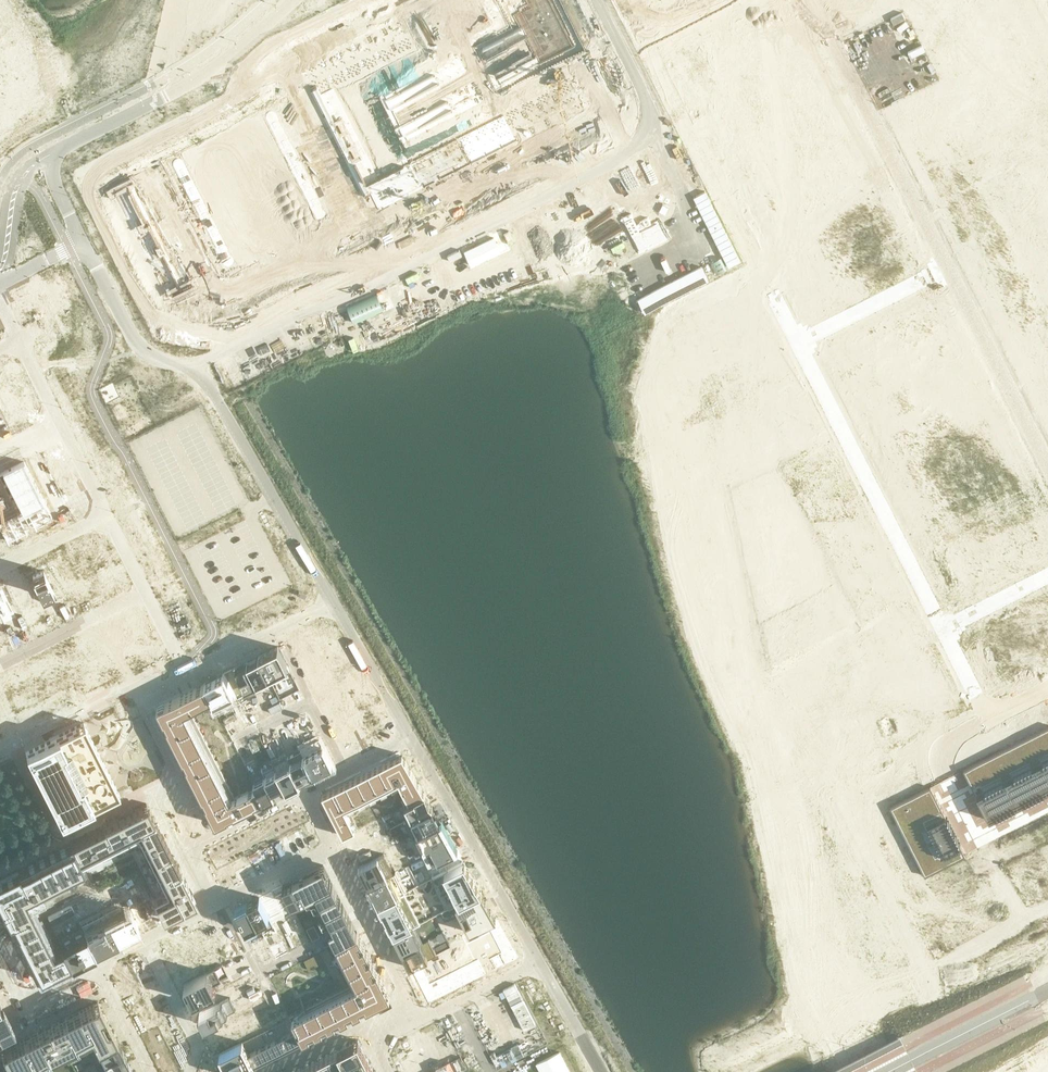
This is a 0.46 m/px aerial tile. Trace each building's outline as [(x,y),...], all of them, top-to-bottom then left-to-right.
[(1047,37),(1047,0),(1029,0),(1047,37)] [(412,53),(318,100),(331,125),(424,78),(412,53)] [(567,90),(367,191),(380,216),(579,115),(567,90)] [(170,184),(161,190),(168,201),(177,195),(170,184)] [(77,225),(84,221),(80,214),(73,217),(77,225)] [(1038,397),(1047,416),(1047,392),(1038,397)] [(887,444),(886,444),(900,472),(904,470),(917,497),(930,490),(912,454),(915,452),(916,454),(945,440),(973,496),(1003,481),(980,435),(983,433),(977,422),(969,426),(963,414),(910,441),(907,434),(887,444)] [(814,462),(788,476),(794,489),(821,475),(820,473),(822,472),(824,471),(856,534),(869,528),(842,475),(846,473),(833,448),(812,458),(814,462)] [(0,473),(0,479),(17,512),(0,521),(0,526),(8,541),(53,518),(24,461),(0,473)] [(944,505),(923,515),(925,520),(929,518),(955,570),(956,570),(973,602),(1001,588),(999,585),(1008,581),(1006,577),(1043,558),(1009,491),(988,501),(991,508),(995,506),(1010,536),(1020,531),(1024,539),(980,561),(964,528),(957,532),(944,505)] [(43,570),(31,576),(45,602),(56,596),(43,570)] [(31,576),(19,582),(33,609),(45,603),(41,595),(31,576)] [(0,592),(0,616),(4,624),(16,618),(2,591),(0,592)] [(327,621),(285,642),(295,661),(305,656),(345,734),(334,739),(344,758),(391,734),(327,621)] [(278,646),(258,656),(271,680),(290,670),(278,646)] [(258,656),(247,662),(257,681),(259,686),(271,680),(258,656)] [(247,662),(235,668),(245,687),(247,692),(259,686),(257,681),(247,662)] [(235,668),(224,674),(233,693),(237,701),(249,695),(247,692),(245,687),(235,668)] [(42,687),(35,691),(47,714),(65,705),(49,674),(38,680),(42,687)] [(224,674),(204,683),(211,697),(214,703),(233,693),(224,674)] [(204,683),(157,707),(209,811),(210,811),(216,823),(221,821),(263,800),(256,786),(235,796),(190,708),(211,697),(204,683)] [(12,733),(13,735),(38,722),(25,697),(0,710),(0,739),(12,733)] [(83,722),(25,752),(61,822),(119,792),(83,722)] [(963,770),(970,785),(974,792),(988,820),(1047,790),(1047,727),(963,770)] [(319,737),(300,747),(301,750),(304,755),(313,774),(333,764),(323,745),(319,737)] [(301,750),(288,757),(290,762),(300,781),(313,774),(304,755),(301,750)] [(390,760),(322,794),(343,835),(355,829),(344,808),(398,781),(409,802),(425,794),(405,759),(402,754),(390,760)] [(290,762),(277,769),(286,788),(300,781),(290,762)] [(275,765),(263,771),(275,794),(286,788),(275,765)] [(261,767),(249,773),(256,786),(263,800),(275,794),(263,771),(261,767)] [(930,786),(889,806),(924,875),(965,855),(930,786)] [(409,802),(400,806),(407,820),(432,807),(425,794),(409,802)] [(146,803),(70,841),(82,864),(134,838),(162,892),(152,897),(162,917),(195,900),(146,803)] [(407,820),(404,821),(411,835),(418,831),(440,820),(432,807),(407,820)] [(440,820),(418,831),(433,860),(456,848),(440,820)] [(362,825),(343,835),(358,866),(378,856),(371,844),(374,842),(369,832),(374,829),(370,821),(365,824),(362,825)] [(8,919),(8,920),(8,921),(9,920),(12,925),(11,925),(11,926),(12,925),(15,930),(13,931),(14,931),(15,931),(17,935),(16,936),(17,936),(20,941),(19,941),(19,942),(20,941),(22,946),(21,946),(22,947),(23,946),(25,951),(24,952),(25,952),(28,956),(27,957),(28,957),(30,962),(29,962),(30,963),(31,962),(33,967),(32,967),(32,968),(33,967),(36,972),(35,973),(36,973),(38,977),(37,978),(38,979),(38,978),(39,979),(39,977),(44,975),(44,976),(44,975),(49,972),(49,974),(50,973),(49,972),(50,972),(48,969),(53,966),(55,969),(59,967),(60,968),(65,966),(70,963),(69,962),(60,944),(52,948),(48,942),(37,920),(28,902),(44,894),(46,898),(88,876),(82,864),(70,841),(69,842),(70,843),(65,845),(65,844),(64,844),(65,845),(60,848),(59,847),(59,848),(55,850),(54,849),(54,850),(54,851),(49,853),(49,852),(48,852),(49,853),(44,856),(44,855),(43,855),(44,856),(39,858),(38,857),(38,858),(38,859),(34,861),(33,860),(33,861),(29,864),(28,864),(28,863),(27,863),(28,864),(19,869),(18,868),(0,877),(0,904),(8,919)] [(433,860),(426,864),(432,877),(464,862),(456,848),(433,860)] [(384,853),(358,866),(368,886),(393,873),(384,853)] [(464,862),(443,872),(450,884),(453,890),(459,903),(481,892),(481,891),(477,883),(476,884),(474,879),(473,876),(472,876),(468,869),(464,861),(464,862)] [(292,880),(283,885),(295,909),(303,905),(301,899),(302,899),(307,896),(316,891),(317,894),(321,901),(323,904),(327,912),(327,913),(334,926),(330,928),(329,929),(330,931),(335,941),(336,942),(357,931),(351,920),(323,864),(298,877),(294,879),(292,880)] [(395,872),(368,886),(378,905),(405,891),(395,872)] [(283,885),(271,891),(281,910),(292,904),(283,885)] [(271,891),(259,897),(269,916),(281,910),(271,891)] [(378,905),(382,913),(383,913),(386,920),(385,920),(389,929),(390,928),(393,935),(394,936),(415,925),(420,922),(405,891),(378,905)] [(459,903),(456,904),(460,914),(465,922),(469,932),(486,924),(486,923),(496,918),(491,909),(486,901),(481,892),(459,903)] [(131,898),(125,901),(129,909),(139,928),(162,917),(152,897),(135,906),(131,898)] [(249,902),(248,903),(261,930),(262,930),(273,924),(269,916),(259,897),(253,900),(252,899),(248,901),(249,902)] [(248,903),(236,908),(247,930),(250,936),(261,930),(248,903)] [(119,904),(104,912),(118,939),(121,937),(122,939),(139,931),(138,929),(139,928),(129,909),(128,909),(128,910),(123,912),(119,904)] [(70,905),(48,917),(50,922),(51,923),(62,917),(74,911),(71,905),(70,905)] [(236,908),(164,945),(184,984),(210,970),(200,951),(207,947),(208,950),(247,930),(236,908)] [(104,912),(80,924),(84,932),(94,951),(118,939),(108,920),(104,912)] [(472,943),(417,971),(436,1008),(527,962),(504,922),(470,939),(472,943)] [(448,923),(440,927),(442,931),(448,943),(456,939),(448,923)] [(80,924),(57,936),(61,943),(71,963),(94,951),(84,932),(80,924)] [(314,924),(306,928),(310,936),(318,932),(314,924)] [(415,925),(394,936),(401,951),(423,941),(415,925)] [(342,988),(290,1015),(297,1029),(303,1041),(368,1007),(390,996),(388,993),(387,990),(358,932),(357,931),(336,942),(336,943),(332,945),(353,987),(344,992),(342,988)] [(423,941),(401,951),(402,952),(406,960),(409,967),(436,953),(429,938),(423,941)] [(281,940),(269,946),(276,959),(288,953),(281,940)] [(207,972),(184,984),(193,1001),(216,989),(214,985),(221,981),(217,973),(215,968),(207,972)] [(123,987),(132,1010),(144,1005),(135,982),(123,987)] [(515,983),(503,989),(524,1030),(536,1024),(515,983)] [(216,989),(193,1001),(199,1013),(230,997),(224,985),(216,989)] [(230,997),(199,1013),(204,1024),(228,1013),(235,1009),(230,997)] [(69,1016),(66,1018),(55,1023),(52,1025),(37,1032),(33,1034),(1,1051),(5,1059),(7,1062),(11,1070),(12,1071),(48,1071),(50,1071),(89,1051),(97,1047),(116,1037),(112,1030),(111,1027),(110,1025),(105,1016),(104,1014),(103,1012),(102,1009),(98,1002),(69,1016)] [(12,1029),(14,1028),(2,1004),(0,1005),(0,1035),(12,1029)] [(228,1013),(204,1024),(210,1036),(234,1024),(228,1013)] [(219,1053),(220,1055),(221,1055),(223,1058),(222,1059),(222,1060),(223,1059),(224,1061),(223,1062),(224,1063),(225,1063),(227,1066),(226,1067),(227,1069),(228,1068),(230,1071),(240,1071),(254,1065),(282,1051),(288,1048),(302,1041),(303,1041),(297,1029),(290,1032),(282,1037),(275,1040),(248,1053),(242,1042),(219,1053)] [(97,1047),(89,1051),(95,1063),(122,1049),(119,1044),(116,1038),(116,1037),(97,1047)] [(293,1071),(348,1071),(349,1071),(375,1071),(358,1039),(293,1071)] [(504,1065),(518,1058),(512,1047),(498,1054),(504,1065)] [(95,1063),(99,1071),(105,1071),(128,1061),(122,1049),(95,1063)] [(395,1056),(403,1071),(418,1071),(406,1050),(395,1056)] [(537,1063),(541,1071),(570,1071),(560,1052),(537,1063)] [(105,1071),(133,1071),(128,1061),(105,1071)]
